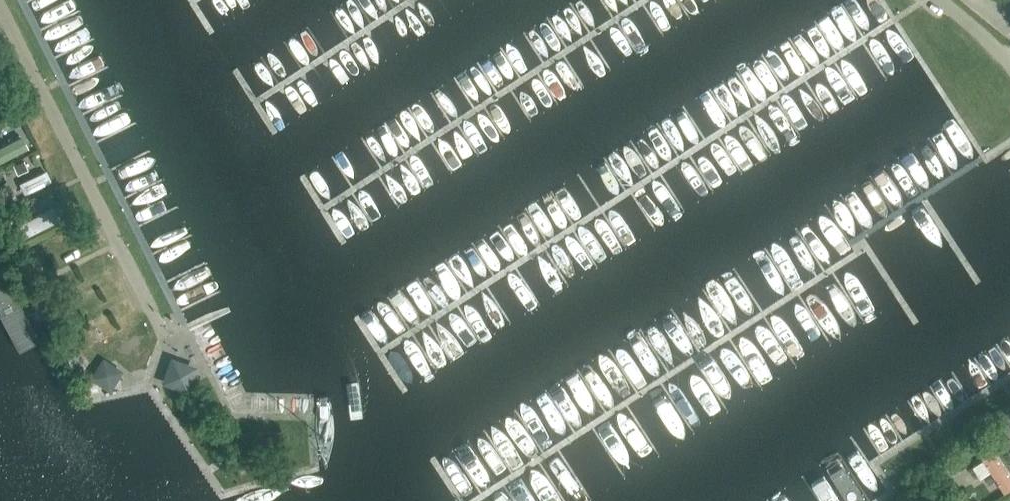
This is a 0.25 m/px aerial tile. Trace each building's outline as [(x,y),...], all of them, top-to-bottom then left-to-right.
[(0,142),(0,156),(32,143),(26,131),(0,142)] [(28,192),(55,178),(48,165),(21,180),(28,192)] [(24,235),(64,220),(57,204),(18,219),(24,235)] [(17,220),(12,208),(2,213),(7,224),(17,220)] [(3,261),(0,263),(0,329),(17,360),(47,346),(3,261)] [(180,388),(189,383),(192,374),(188,365),(178,362),(169,366),(166,376),(171,385),(180,388)] [(105,385),(113,384),(117,377),(115,368),(108,364),(100,366),(96,373),(98,381),(100,383),(105,385)] [(983,461),(973,468),(980,479),(991,472),(983,461)]
